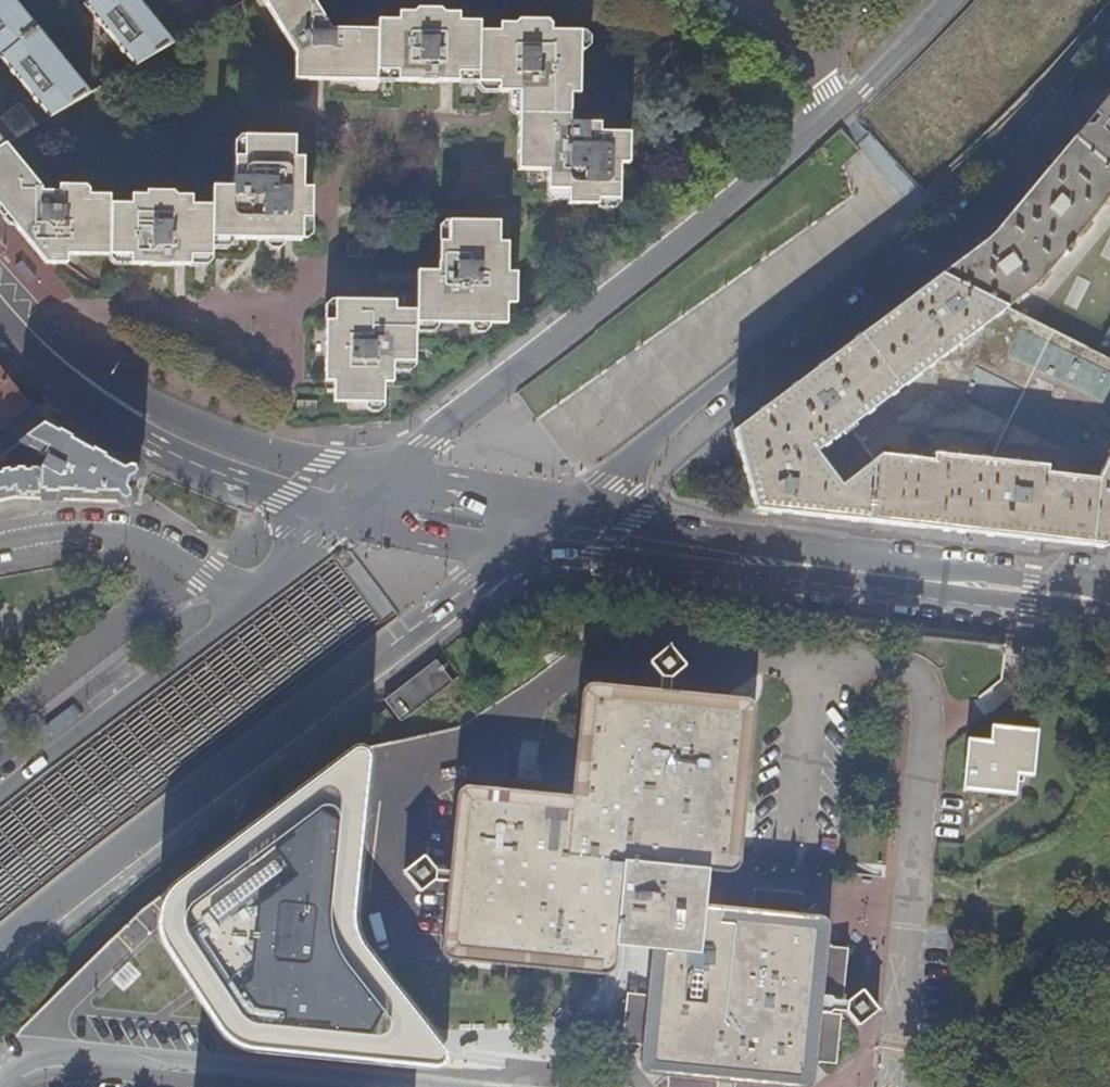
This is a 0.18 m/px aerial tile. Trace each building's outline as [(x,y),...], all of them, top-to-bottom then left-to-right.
[(18,138),(89,95),(40,36),(11,0),(0,0),(0,56),(21,81),(15,87),(28,102),(34,97),(37,102),(31,108),(36,114),(43,108),(46,112),(35,121),(20,104),(2,118),(18,138)] [(94,92),(110,83),(73,39),(41,0),(19,0),(94,92)] [(173,44),(136,0),(114,0),(113,0),(93,0),(86,6),(108,31),(101,38),(114,54),(121,48),(136,67),(173,44)] [(185,37),(154,0),(144,0),(178,42),(185,37)] [(313,0),(262,0),(296,54),(295,79),(313,80),(313,66),(325,66),(325,80),(377,81),(377,73),(397,73),(398,81),(417,82),(417,83),(436,83),(436,82),(436,74),(454,73),(454,82),(458,82),(458,73),(477,74),(477,83),(498,83),(498,92),(518,92),(518,94),(536,94),(537,83),(556,83),(555,94),(570,94),(578,94),(579,32),(560,32),(560,35),(556,39),(550,33),(549,25),(545,21),(517,21),(512,25),(501,25),(498,28),(498,32),(478,32),(478,24),(457,23),(457,19),(452,15),(442,15),(436,11),(416,11),(409,16),(409,22),(377,22),(376,31),(331,30),(313,0)] [(313,66),(313,80),(325,80),(325,66),(313,66)] [(377,73),(377,81),(398,81),(397,73),(377,73)] [(436,82),(454,82),(454,73),(436,74),(436,82)] [(458,82),(477,83),(477,74),(458,73),(458,82)] [(570,114),(570,94),(555,94),(556,83),(537,83),(536,94),(518,94),(518,113),(548,114),(552,111),(556,114),(570,114)] [(1087,123),(1074,138),(1075,139),(1076,139),(1085,147),(1091,152),(1090,154),(1109,170),(1109,95),(1087,123)] [(570,124),(570,114),(556,114),(552,111),(548,114),(518,113),(517,170),(546,170),(547,190),(566,189),(566,205),(597,205),(597,200),(618,200),(619,165),(629,165),(628,134),(599,133),(599,136),(589,136),(589,124),(570,124)] [(599,124),(589,124),(589,136),(599,136),(599,133),(599,124)] [(6,145),(13,141),(6,132),(0,137),(0,149),(6,145)] [(47,265),(68,265),(68,256),(130,257),(130,265),(150,266),(150,267),(170,267),(170,265),(170,258),(191,258),(212,257),(212,240),(275,240),(275,207),(298,207),(303,201),(303,188),(303,158),(295,158),(294,138),(244,137),(244,158),(235,158),(234,179),(233,179),(232,188),(212,188),(212,206),(192,206),(192,197),(177,197),(172,192),(146,192),(146,196),(132,196),(132,205),(110,205),(110,196),(90,195),(90,190),(86,186),(58,186),(58,188),(42,188),(6,145),(0,149),(0,207),(47,265)] [(1006,220),(1023,234),(968,287),(1099,353),(1109,331),(1109,170),(1090,154),(1091,152),(1085,147),(1076,139),(1075,139),(1006,220)] [(313,188),(303,188),(303,201),(298,207),(275,207),(275,240),(303,240),(303,219),(312,219),(313,188)] [(438,263),(438,271),(438,281),(448,281),(448,291),(437,291),(437,301),(417,301),(417,310),(396,310),(396,301),(377,300),(377,311),(366,311),(366,300),(335,300),(335,320),(327,320),(325,380),(334,381),(334,401),(384,402),(385,381),(393,381),(394,361),(417,361),(417,322),(507,323),(508,303),(516,302),(517,272),(508,272),(508,243),(500,242),(499,221),(449,220),(448,242),(440,242),(439,263),(438,263)] [(990,239),(987,242),(934,282),(735,433),(743,463),(751,493),(756,510),(1105,547),(1109,544),(1109,358),(1099,353),(968,287),(1023,234),(1006,220),(990,239)] [(170,258),(170,265),(191,266),(191,258),(170,258)] [(438,281),(438,271),(418,271),(417,301),(437,301),(437,291),(448,291),(448,281),(438,281)] [(377,300),(366,300),(366,311),(377,311),(377,300)] [(6,382),(0,386),(0,431),(1,430),(15,447),(21,443),(42,427),(6,382)] [(16,499),(129,503),(133,488),(138,469),(52,420),(42,427),(21,443),(47,458),(40,469),(10,469),(0,472),(0,502),(16,499)] [(0,431),(0,447),(6,454),(15,447),(1,430),(0,431)] [(670,648),(668,647),(650,663),(649,665),(661,679),(659,691),(669,692),(670,680),(685,668),(685,666),(670,648)] [(442,656),(390,695),(405,714),(457,674),(442,656)] [(456,802),(449,873),(448,882),(442,943),(442,946),(442,949),(443,952),(444,954),(447,957),(449,959),(452,960),(454,961),(603,976),(607,976),(610,974),(613,972),(614,969),(615,966),(617,947),(635,948),(651,950),(646,996),(625,994),(620,1043),(642,1046),(640,1064),(640,1067),(641,1070),(641,1071),(643,1073),(645,1074),(648,1076),(668,1078),(667,1086),(717,1086),(717,1082),(734,1084),(733,1086),(810,1086),(811,1086),(813,1083),(814,1081),(815,1064),(835,1066),(840,1017),(820,1015),(821,1010),(822,1000),(822,997),(842,999),(847,950),(827,948),(829,928),(829,925),(828,923),(827,921),(826,920),(824,919),(822,917),(820,917),(801,915),(803,895),(753,890),(751,910),(705,906),(708,872),(728,874),(731,874),(734,872),(737,871),(738,868),(740,865),(754,716),(754,713),(754,711),(752,707),(750,704),(749,703),(747,701),(744,700),(740,699),(669,692),(659,691),(597,685),(594,685),(592,686),(589,687),(586,689),(585,690),(582,693),(581,695),(581,698),(571,797),(471,787),(468,788),(466,788),(463,790),(460,792),(459,794),(457,797),(456,800),(456,802)] [(990,742),(967,740),(962,791),(1016,797),(1018,776),(1034,778),(1038,731),(991,726),(990,742)] [(363,752),(353,752),(168,889),(160,908),(159,918),(161,939),(165,950),(223,1035),(236,1047),(262,1053),(439,1071),(446,1069),(451,1063),(449,1053),(368,955),(359,941),(357,928),(354,910),(366,774),(367,758),(363,752)] [(404,872),(404,874),(419,892),(421,893),(435,881),(448,882),(449,873),(436,872),(425,857),(422,857),(404,872)] [(846,1003),(822,1000),(821,1010),(845,1012),(857,1026),(859,1027),(877,1012),(878,1009),(863,991),(861,991),(846,1003)]
